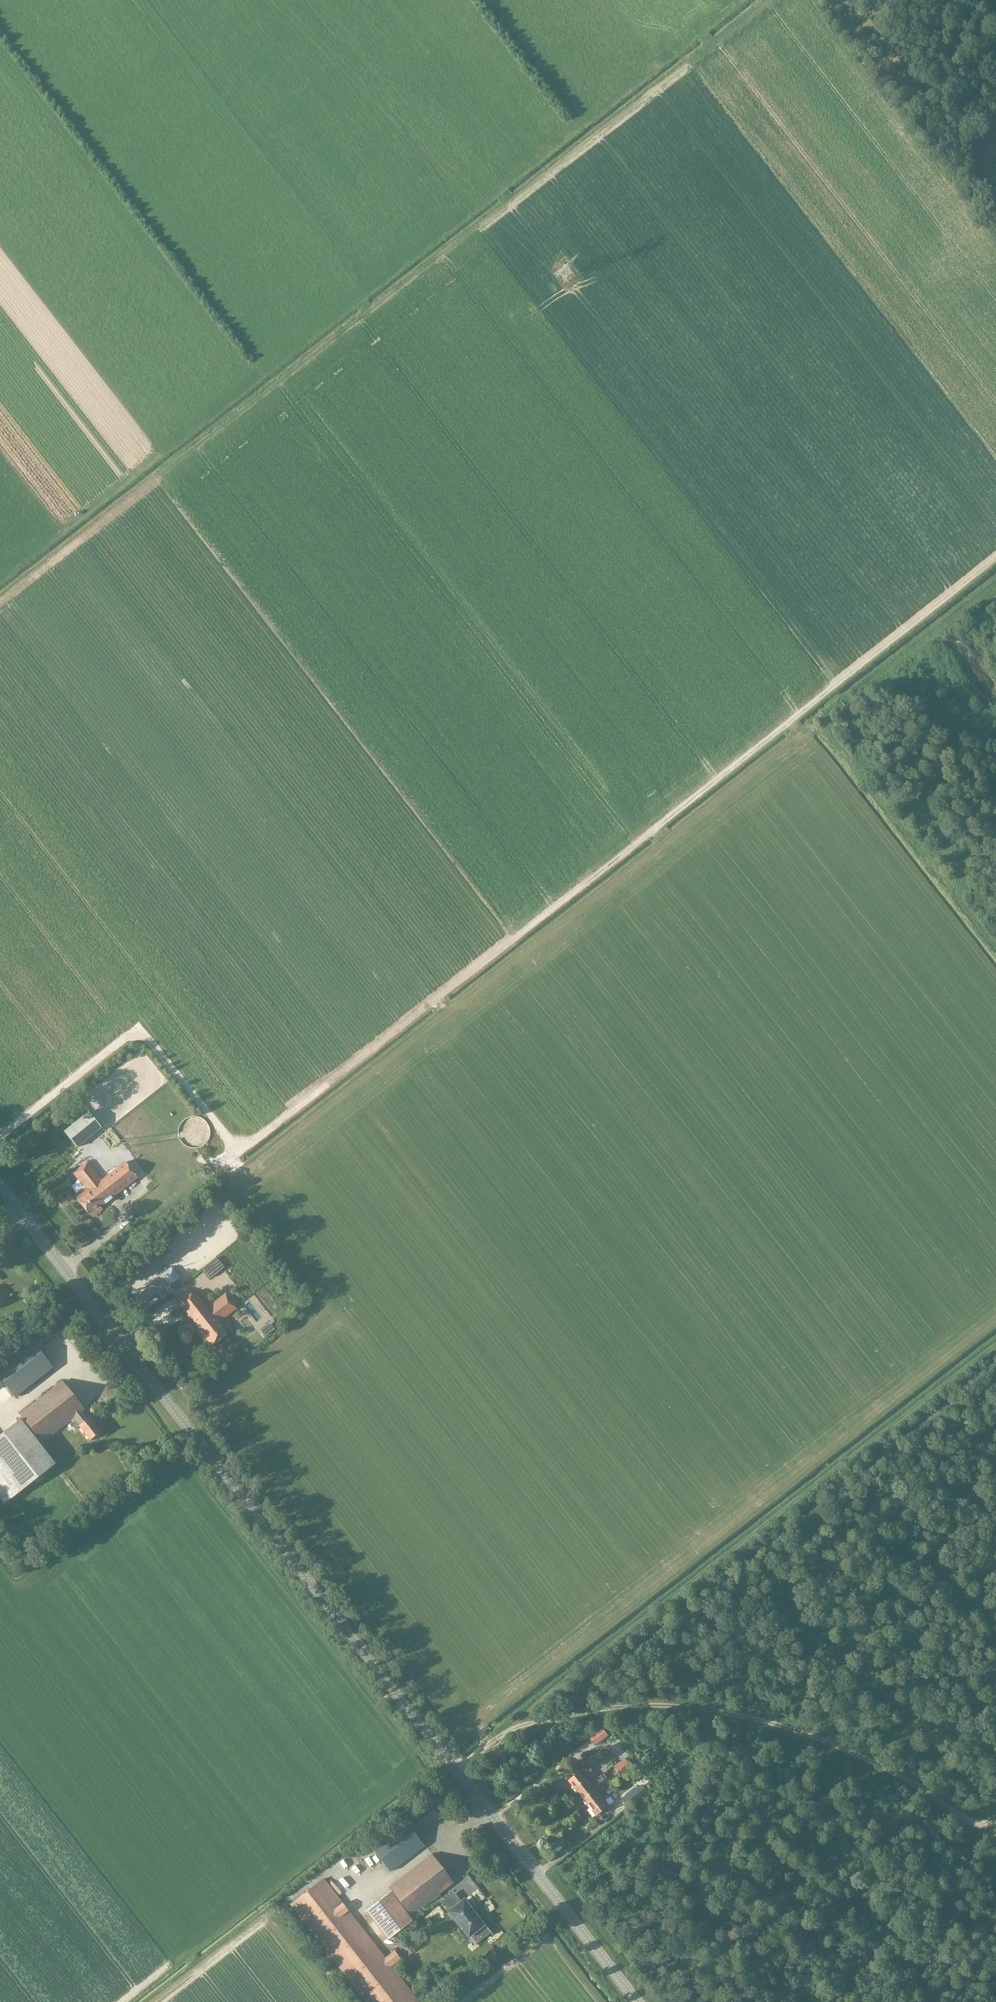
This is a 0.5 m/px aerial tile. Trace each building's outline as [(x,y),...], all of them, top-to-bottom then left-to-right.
[(88,1111),(63,1132),(77,1148),(102,1128),(88,1111)] [(209,1121),(208,1120),(206,1118),(206,1117),(204,1116),(203,1116),(202,1115),(201,1114),(200,1114),(199,1114),(197,1113),(195,1113),(194,1113),(193,1113),(191,1114),(189,1114),(187,1115),(186,1116),(185,1116),(184,1117),(183,1118),(182,1119),(182,1120),(181,1121),(180,1122),(180,1123),(179,1125),(179,1126),(179,1128),(179,1129),(179,1131),(179,1132),(179,1133),(180,1135),(180,1137),(181,1138),(183,1141),(184,1142),(185,1143),(187,1144),(189,1145),(190,1146),(192,1146),(194,1146),(196,1147),(198,1146),(199,1146),(201,1146),(203,1145),(205,1144),(206,1143),(208,1141),(209,1139),(210,1138),(210,1137),(211,1136),(211,1134),(212,1133),(212,1131),(212,1130),(212,1128),(211,1126),(211,1125),(210,1123),(209,1121)] [(162,1152),(155,1155),(157,1160),(164,1157),(162,1152)] [(75,1195),(78,1199),(77,1199),(89,1215),(137,1178),(125,1162),(102,1180),(87,1162),(73,1173),(85,1188),(75,1195)] [(169,1286),(179,1278),(172,1269),(162,1277),(169,1286)] [(167,1296),(172,1293),(168,1287),(163,1291),(167,1296)] [(219,1322),(237,1308),(225,1294),(207,1308),(195,1292),(179,1305),(211,1345),(227,1333),(219,1322)] [(16,1396),(52,1368),(29,1339),(0,1362),(0,1376),(16,1396)] [(84,1410),(62,1381),(20,1414),(23,1419),(21,1420),(20,1420),(0,1435),(0,1500),(2,1503),(34,1479),(38,1483),(44,1478),(40,1474),(54,1463),(37,1442),(40,1440),(42,1443),(70,1421),(76,1429),(79,1426),(90,1440),(100,1432),(89,1418),(87,1419),(81,1411),(84,1410)] [(603,1728),(590,1738),(594,1744),(608,1735),(603,1728)] [(625,1760),(615,1767),(621,1776),(631,1768),(625,1760)] [(578,1792),(590,1783),(585,1776),(592,1770),(589,1766),(569,1781),(578,1792)] [(587,1804),(599,1794),(595,1790),(600,1786),(599,1783),(604,1779),(601,1775),(590,1783),(578,1792),(587,1804)] [(596,1815),(596,1816),(609,1806),(608,1806),(603,1799),(613,1791),(610,1786),(599,1794),(587,1804),(596,1815)] [(637,1789),(622,1800),(628,1807),(642,1796),(637,1789)] [(390,1872),(424,1845),(405,1821),(371,1847),(390,1872)] [(389,1892),(390,1892),(365,1911),(387,1939),(412,1920),(408,1914),(409,1913),(411,1916),(443,1890),(450,1885),(453,1883),(431,1854),(388,1887),(391,1891),(389,1892)] [(365,2001),(419,2001),(392,1966),(401,1959),(394,1951),(385,1958),(323,1878),(290,1904),(365,2001)] [(443,1898),(442,1898),(452,1910),(450,1911),(468,1935),(473,1932),(478,1939),(489,1931),(492,1935),(493,1934),(475,1912),(475,1913),(474,1914),(463,1901),(452,1909),(443,1898)]
